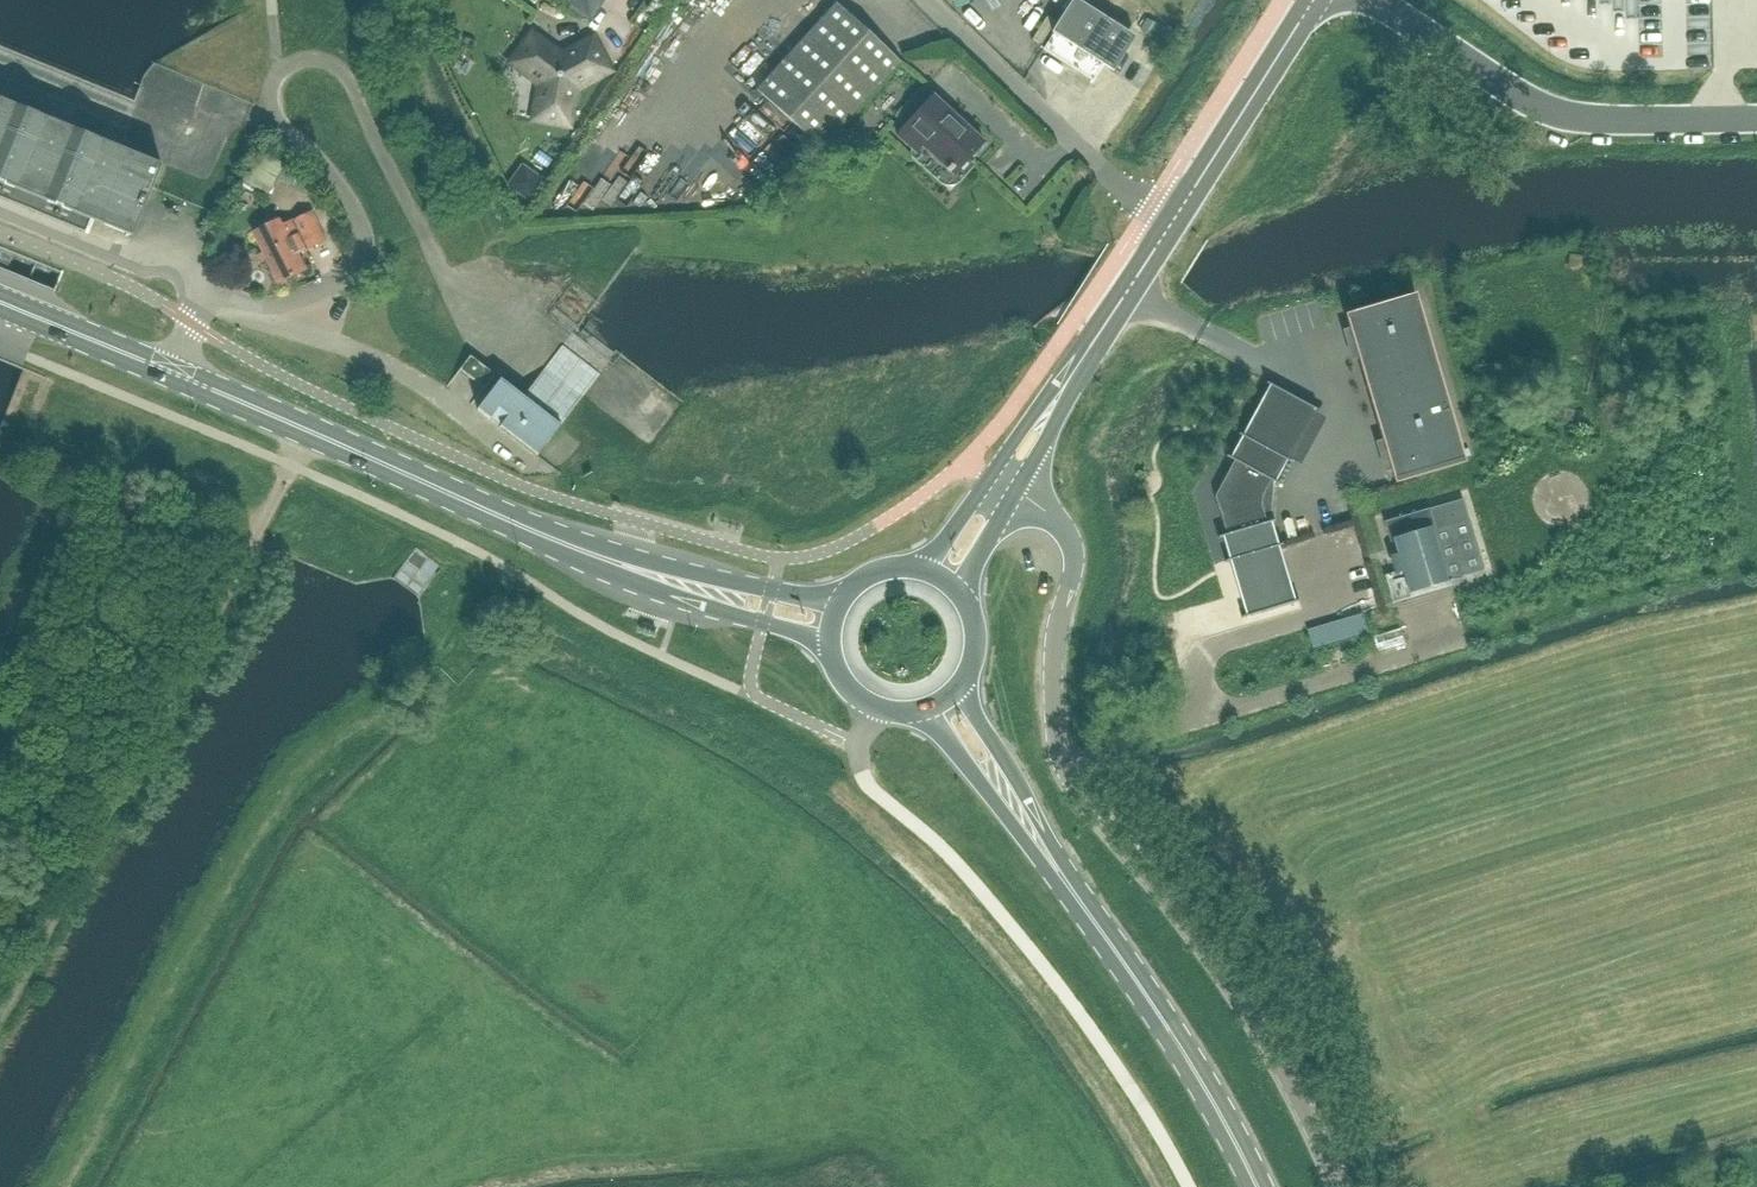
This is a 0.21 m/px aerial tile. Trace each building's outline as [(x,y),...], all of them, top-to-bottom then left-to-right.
[(587,20),(601,0),(558,0),(587,20)] [(1091,83),(1124,33),(1074,1),(1042,51),(1091,83)] [(819,150),(900,64),(836,5),(756,92),(819,150)] [(590,42),(559,57),(530,35),(509,64),(537,86),(537,124),(573,123),(573,90),(605,75),(590,42)] [(951,177),(983,144),(934,97),(897,136),(915,154),(920,148),(951,177)] [(158,165),(40,117),(31,113),(0,100),(0,183),(2,184),(12,188),(130,236),(158,165)] [(752,142),(763,129),(749,118),(738,131),(752,142)] [(240,187),(265,200),(274,184),(285,183),(313,200),(322,187),(260,152),(240,187)] [(504,190),(526,208),(543,187),(521,169),(504,190)] [(267,261),(278,284),(303,272),(295,256),(324,242),(311,214),(294,222),(293,221),(273,231),(270,225),(254,233),(264,253),(257,256),(261,264),(267,261)] [(1463,464),(1413,295),(1345,315),(1345,316),(1348,329),(1357,360),(1394,484),(1463,464)] [(585,364),(562,346),(522,399),(499,381),(476,412),(521,446),(536,458),(600,375),(585,364)] [(470,358),(459,371),(483,390),(494,376),(470,358)] [(1240,618),(1245,616),(1297,601),(1297,599),(1292,601),(1276,546),(1280,545),(1280,543),(1276,545),(1269,522),(1273,521),(1273,519),(1264,522),(1259,505),(1260,496),(1268,481),(1276,485),(1277,484),(1273,482),(1285,461),(1288,463),(1289,462),(1285,460),(1312,410),(1316,412),(1316,410),(1264,382),(1263,383),(1267,385),(1240,435),(1236,433),(1236,434),(1239,436),(1228,457),(1224,455),(1224,457),(1232,461),(1213,496),(1224,534),(1216,537),(1216,538),(1221,537),(1227,559),(1223,561),(1223,562),(1228,561),(1244,615),(1240,616),(1240,618)] [(1387,542),(1392,540),(1397,555),(1389,557),(1393,572),(1401,570),(1407,591),(1444,581),(1429,530),(1434,529),(1428,509),(1382,522),(1387,542)]
